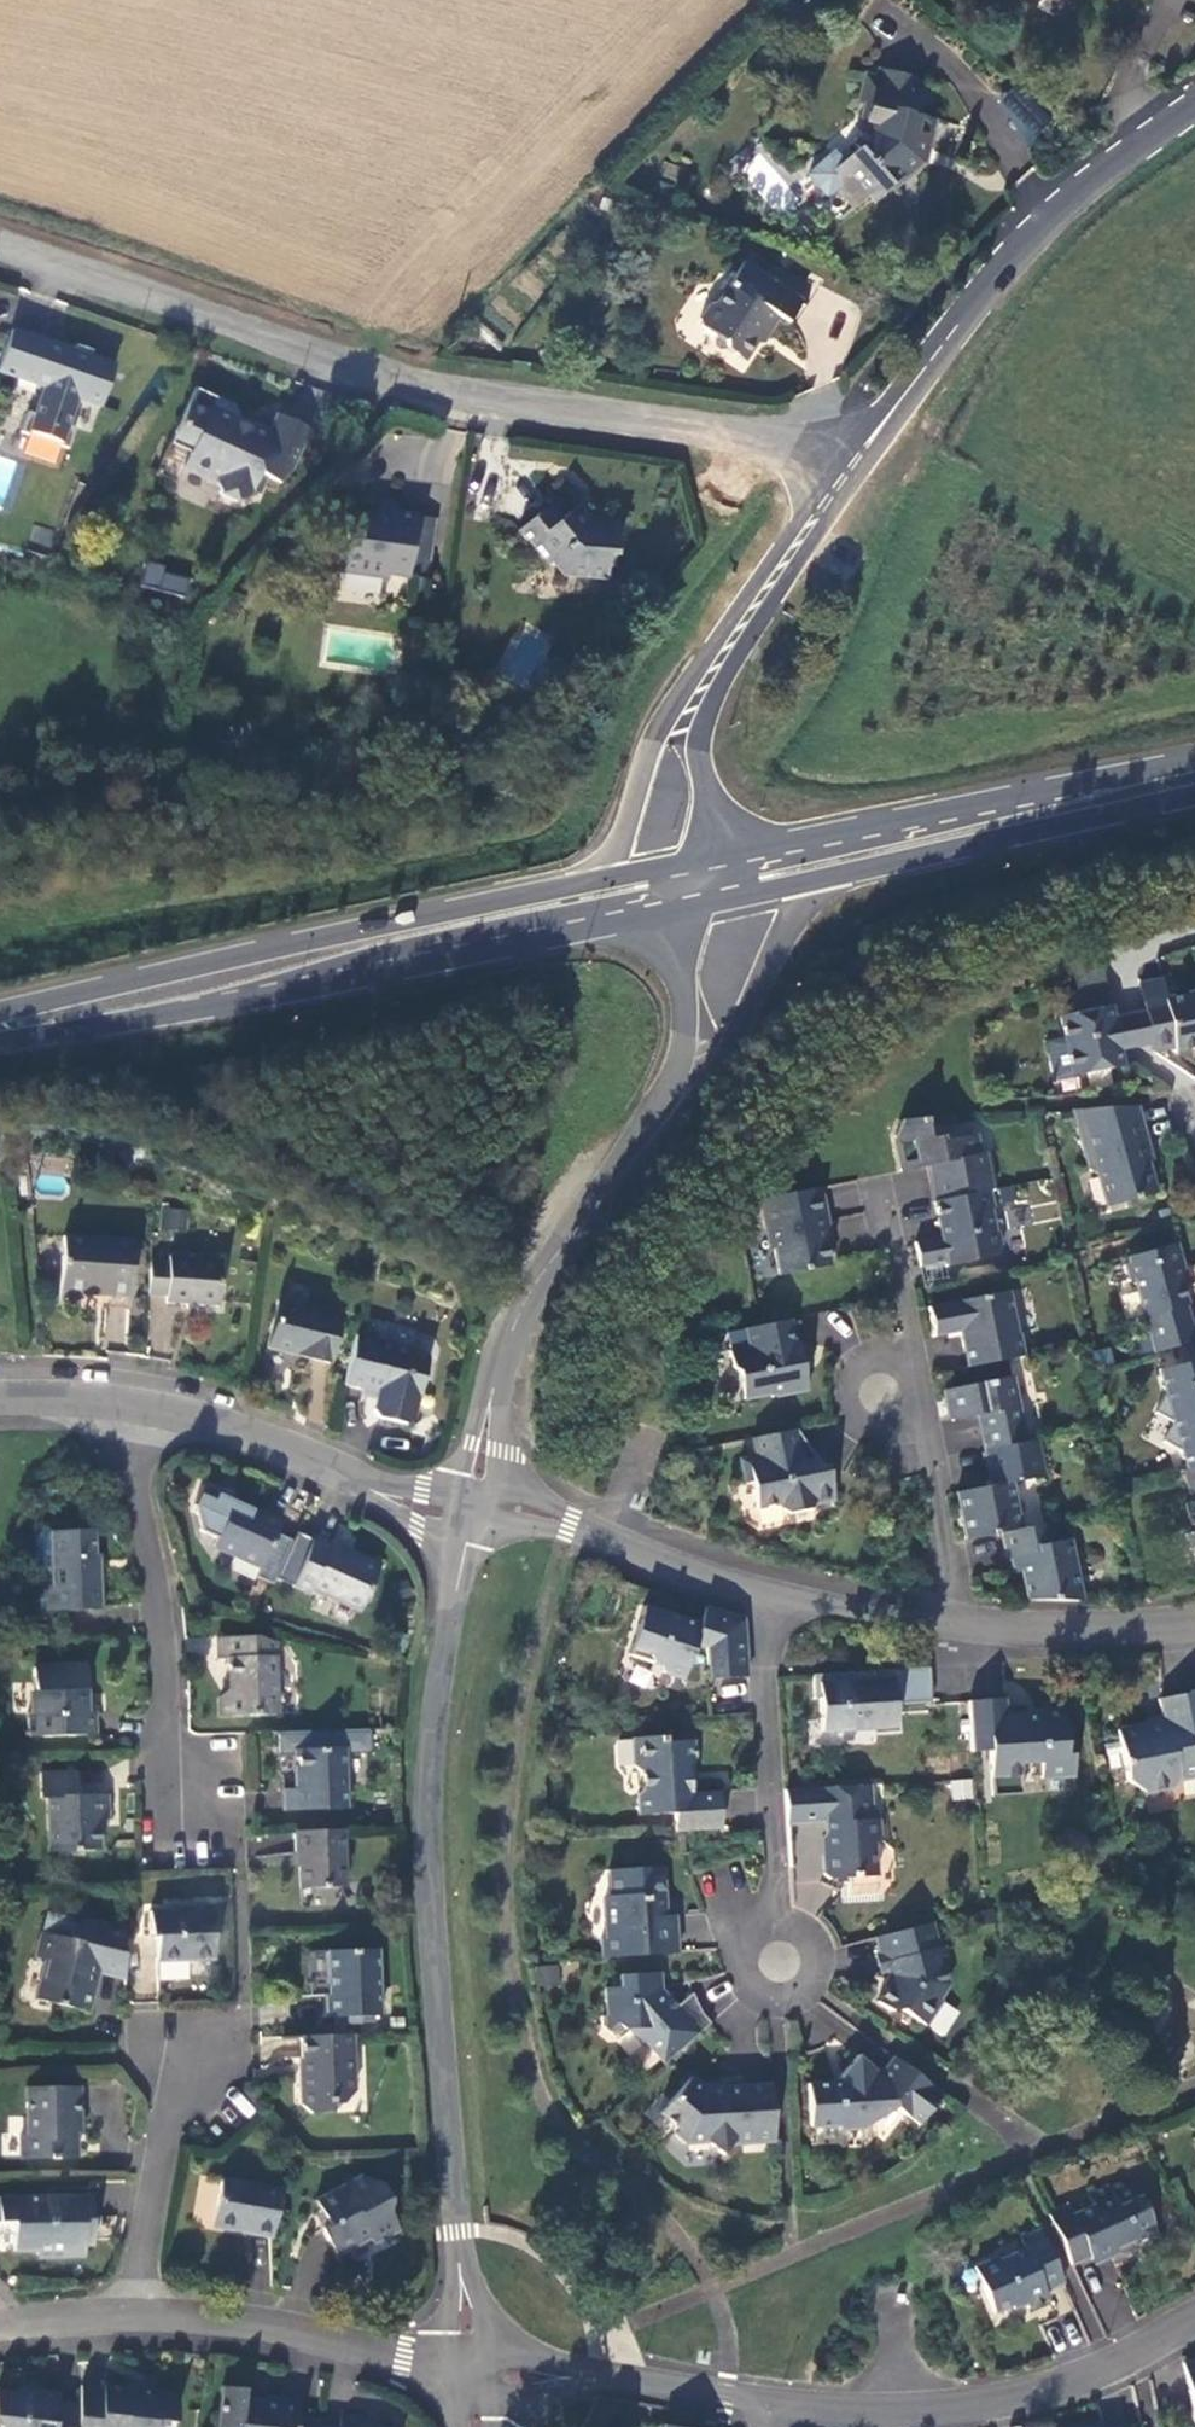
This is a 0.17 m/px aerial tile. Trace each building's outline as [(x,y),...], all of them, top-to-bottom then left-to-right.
[(913,80),(870,76),(868,85),(861,85),(858,110),(867,112),(865,136),(853,149),(854,159),(836,181),(847,192),(837,202),(852,215),(871,198),(878,203),(923,154),(934,94),(913,90),(913,80)] [(763,281),(739,266),(710,306),(702,308),(693,320),(722,338),(721,344),(742,357),(767,325),(781,322),(798,301),(804,301),(808,279),(767,273),(763,281)] [(99,399),(110,366),(84,358),(86,352),(70,347),(66,360),(39,352),(42,344),(6,333),(0,351),(0,377),(39,389),(30,416),(23,414),(17,435),(25,437),(26,434),(27,434),(58,444),(57,447),(65,450),(72,430),(64,427),(73,400),(81,403),(84,395),(99,399)] [(256,472),(264,475),(276,481),(287,472),(305,427),(272,413),(265,428),(248,421),(245,428),(231,422),(234,415),(230,405),(190,388),(171,431),(174,439),(189,445),(179,467),(213,482),(217,493),(234,500),(245,496),(249,489),(256,472)] [(96,407),(99,399),(84,395),(81,403),(96,407)] [(256,491),(264,475),(256,472),(249,489),(256,491)] [(400,575),(409,515),(410,513),(390,510),(391,500),(378,499),(376,518),(334,511),(331,530),(339,538),(333,574),(377,581),(382,576),(400,579),(400,575)] [(539,525),(556,509),(549,500),(531,516),(539,525)] [(570,523),(556,509),(539,525),(531,516),(510,535),(536,568),(547,568),(558,583),(601,588),(608,565),(614,564),(619,530),(598,528),(583,514),(570,523)] [(427,518),(409,515),(400,575),(418,578),(427,518)] [(186,595),(190,573),(145,565),(141,588),(186,595)] [(1114,1023),(1108,992),(1069,1000),(1073,1018),(1062,1020),(1075,1081),(1125,1070),(1121,1053),(1114,1023)] [(1144,1006),(1146,1016),(1153,1046),(1155,1056),(1175,1051),(1176,1055),(1194,1051),(1194,997),(1167,1003),(1167,1001),(1144,1006)] [(1131,1020),(1114,1023),(1121,1053),(1137,1049),(1153,1046),(1146,1016),(1131,1020)] [(1150,1147),(1139,1108),(1073,1114),(1089,1172),(1098,1177),(1108,1210),(1158,1196),(1144,1148),(1150,1147)] [(932,1141),(929,1123),(902,1125),(898,1137),(905,1175),(930,1169),(937,1205),(990,1194),(994,1193),(989,1158),(984,1157),(980,1137),(945,1144),(944,1139),(932,1141)] [(825,1223),(818,1193),(757,1207),(763,1236),(767,1236),(777,1281),(827,1271),(819,1225),(825,1223)] [(994,1212),(990,1194),(937,1205),(944,1239),(917,1245),(923,1270),(953,1265),(959,1268),(996,1260),(1002,1250),(999,1234),(1003,1233),(998,1212),(994,1212)] [(185,1232),(187,1209),(161,1207),(160,1230),(185,1232)] [(95,1296),(103,1243),(65,1241),(62,1293),(95,1296)] [(135,1245),(103,1243),(95,1296),(107,1296),(107,1299),(130,1302),(135,1245)] [(1194,1343),(1194,1327),(1180,1270),(1184,1269),(1178,1246),(1131,1257),(1126,1266),(1130,1281),(1137,1284),(1147,1315),(1144,1317),(1155,1355),(1194,1343)] [(171,1266),(153,1264),(151,1300),(169,1302),(168,1308),(188,1309),(200,1311),(220,1312),(223,1264),(172,1260),(171,1266)] [(971,1370),(1027,1358),(1022,1335),(1018,1335),(1011,1293),(931,1309),(937,1338),(964,1333),(971,1370)] [(130,1314),(130,1302),(107,1299),(106,1312),(130,1314)] [(333,1368),(344,1320),(281,1306),(269,1350),(333,1368)] [(793,1327),(792,1324),(763,1330),(754,1332),(757,1349),(733,1354),(736,1370),(742,1373),(747,1402),(771,1399),(778,1400),(811,1393),(809,1374),(802,1373),(805,1362),(802,1349),(796,1351),(791,1327),(793,1327)] [(416,1352),(358,1338),(345,1389),(378,1398),(374,1413),(379,1420),(407,1428),(415,1423),(430,1361),(415,1357),(416,1352)] [(1163,1371),(1168,1394),(1158,1412),(1177,1424),(1167,1441),(1184,1451),(1190,1472),(1194,1470),(1194,1363),(1163,1371)] [(991,1452),(1030,1444),(1017,1377),(948,1390),(953,1422),(984,1416),(991,1452)] [(804,1446),(801,1432),(757,1441),(760,1462),(743,1465),(750,1488),(756,1487),(762,1513),(784,1508),(784,1512),(792,1518),(816,1513),(817,1509),(839,1504),(832,1472),(819,1474),(817,1466),(808,1467),(804,1446)] [(1004,1535),(1024,1531),(1016,1484),(1048,1476),(1042,1441),(1030,1444),(991,1452),(988,1453),(995,1486),(959,1493),(968,1542),(1004,1535)] [(809,1454),(804,1446),(808,1467),(817,1466),(819,1474),(832,1472),(824,1468),(816,1461),(809,1454)] [(1190,1472),(1186,1473),(1194,1503),(1189,1505),(1194,1524),(1194,1525),(1194,1470),(1190,1472)] [(218,1497),(202,1492),(195,1512),(200,1538),(217,1545),(214,1552),(261,1572),(257,1582),(274,1589),(293,1545),(277,1538),(281,1528),(234,1508),(235,1505),(218,1497)] [(1030,1602),(1087,1603),(1074,1541),(1062,1542),(1057,1523),(1024,1531),(1004,1535),(1010,1561),(1021,1558),(1030,1602)] [(51,1536),(51,1569),(53,1588),(40,1590),(41,1615),(102,1613),(101,1558),(97,1557),(94,1534),(51,1536)] [(315,1542),(294,1590),(312,1598),(314,1592),(362,1613),(380,1572),(351,1559),(354,1552),(334,1544),(331,1549),(315,1542)] [(53,1588),(51,1569),(39,1572),(40,1590),(53,1588)] [(748,1623),(710,1610),(703,1628),(649,1611),(633,1659),(663,1670),(669,1678),(687,1683),(700,1648),(711,1652),(713,1683),(752,1680),(748,1623)] [(278,1720),(274,1647),(254,1640),(216,1641),(218,1663),(227,1663),(228,1693),(220,1701),(222,1720),(278,1720)] [(84,1670),(33,1672),(34,1717),(26,1718),(27,1742),(90,1740),(90,1716),(82,1716),(82,1699),(84,1699),(84,1670)] [(856,1676),(817,1679),(818,1704),(823,1703),(826,1736),(901,1730),(900,1708),(936,1705),(934,1671),(877,1675),(878,1682),(858,1684),(856,1676)] [(1188,1696),(1161,1702),(1164,1724),(1120,1732),(1129,1782),(1148,1794),(1177,1791),(1182,1782),(1194,1779),(1194,1733),(1188,1696)] [(971,1704),(974,1755),(992,1754),(993,1780),(1024,1779),(1024,1766),(1044,1764),(1046,1780),(1079,1778),(1077,1751),(1070,1745),(1069,1732),(1067,1710),(1040,1713),(1040,1720),(1028,1720),(1028,1717),(1008,1718),(1007,1703),(971,1704)] [(1075,1732),(1069,1732),(1070,1745),(1077,1751),(1075,1732)] [(680,1817),(680,1836),(683,1836),(725,1833),(724,1795),(697,1795),(696,1771),(699,1767),(698,1744),(669,1745),(667,1740),(637,1741),(639,1769),(645,1774),(647,1792),(643,1797),(644,1818),(680,1817)] [(349,1811),(346,1752),(299,1753),(299,1791),(285,1793),(286,1814),(349,1811)] [(100,1855),(100,1834),(99,1825),(107,1824),(108,1825),(107,1799),(77,1800),(76,1776),(40,1777),(42,1804),(47,1804),(49,1856),(100,1855)] [(971,1777),(948,1781),(951,1801),(974,1797),(971,1777)] [(1024,1779),(993,1780),(997,1798),(1026,1798),(1024,1779)] [(789,1792),(792,1827),(830,1824),(832,1853),(828,1859),(829,1877),(833,1882),(881,1880),(879,1845),(884,1838),(883,1822),(877,1822),(875,1786),(789,1792)] [(99,1825),(100,1834),(107,1834),(107,1824),(99,1825)] [(343,1833),(295,1835),(296,1856),(299,1855),(301,1892),(345,1890),(343,1833)] [(605,1942),(607,1962),(683,1957),(679,1919),(664,1919),(662,1902),(668,1901),(666,1870),(612,1873),(613,1898),(606,1906),(608,1920),(615,1929),(605,1942)] [(214,1962),(213,1910),(190,1911),(191,1914),(149,1915),(150,1940),(156,1940),(157,1964),(214,1962)] [(47,1915),(35,1962),(45,1964),(35,2003),(85,2016),(96,1972),(124,1980),(123,1935),(47,1915)] [(938,1924),(881,1940),(885,1957),(881,1959),(886,1975),(891,1975),(893,1980),(891,1980),(891,1989),(882,2008),(896,2017),(906,2015),(932,2030),(947,2006),(944,2004),(955,1989),(950,1970),(953,1970),(956,1968),(951,1950),(945,1950),(938,1924)] [(328,2021),(348,2020),(361,2020),(381,2020),(379,1952),(330,1954),(330,1998),(327,1998),(328,2021)] [(558,1985),(559,1966),(536,1965),(535,1984),(558,1985)] [(668,2068),(716,2026),(693,2003),(681,2012),(665,1994),(662,1975),(623,1979),(622,1989),(607,1992),(609,2020),(606,2023),(608,2032),(616,2038),(625,2038),(625,2035),(632,2034),(647,2050),(650,2048),(668,2068)] [(354,2039),(304,2041),(305,2077),(302,2078),(302,2109),(313,2118),(332,2117),(332,2107),(344,2107),(356,2094),(354,2039)] [(931,2134),(956,2104),(905,2066),(892,2082),(867,2064),(844,2090),(812,2093),(813,2135),(842,2133),(847,2137),(875,2138),(885,2125),(891,2127),(903,2113),(931,2134)] [(780,2145),(776,2088),(724,2091),(724,2097),(715,2098),(694,2079),(663,2116),(682,2134),(678,2138),(690,2147),(711,2146),(726,2158),(735,2148),(780,2145)] [(79,2090),(25,2090),(26,2137),(20,2138),(20,2162),(73,2161),(74,2127),(79,2126),(79,2090)] [(315,2203),(321,2216),(327,2228),(322,2231),(334,2257),(368,2242),(372,2247),(398,2234),(389,2215),(389,2203),(381,2185),(360,2180),(315,2203)] [(219,2182),(212,2224),(237,2229),(236,2234),(271,2239),(279,2194),(219,2182)] [(1055,2221),(1079,2273),(1095,2265),(1096,2266),(1109,2261),(1116,2263),(1126,2258),(1124,2252),(1142,2242),(1146,2246),(1168,2235),(1143,2186),(1121,2198),(1116,2189),(1097,2199),(1102,2210),(1081,2220),(1076,2210),(1055,2221)] [(13,2226),(12,2256),(36,2256),(36,2260),(83,2260),(83,2237),(92,2237),(92,2203),(0,2202),(0,2226),(13,2226)] [(327,2228),(321,2216),(316,2219),(322,2231),(327,2228)] [(237,2229),(212,2224),(210,2230),(236,2234),(237,2229)] [(1048,2292),(1066,2284),(1043,2230),(1025,2238),(1029,2249),(1006,2261),(1000,2258),(978,2267),(997,2313),(1015,2306),(1017,2309),(1030,2303),(1033,2309),(1052,2301),(1048,2292)] [(1187,2363),(1194,2402),(1194,2361),(1187,2363)] [(79,2389),(77,2407),(75,2426),(162,2426),(163,2424),(173,2425),(176,2396),(149,2393),(150,2387),(128,2385),(127,2390),(101,2387),(101,2391),(79,2389)] [(319,2423),(295,2419),(298,2403),(277,2399),(276,2404),(241,2398),(242,2390),(220,2386),(218,2408),(239,2412),(237,2426),(318,2426),(319,2423)] [(77,2407),(55,2404),(56,2398),(18,2393),(17,2399),(0,2396),(0,2426),(75,2426),(77,2407)] [(218,2408),(216,2426),(237,2426),(239,2412),(218,2408)] [(362,2420),(341,2416),(339,2426),(362,2426),(362,2420)]
